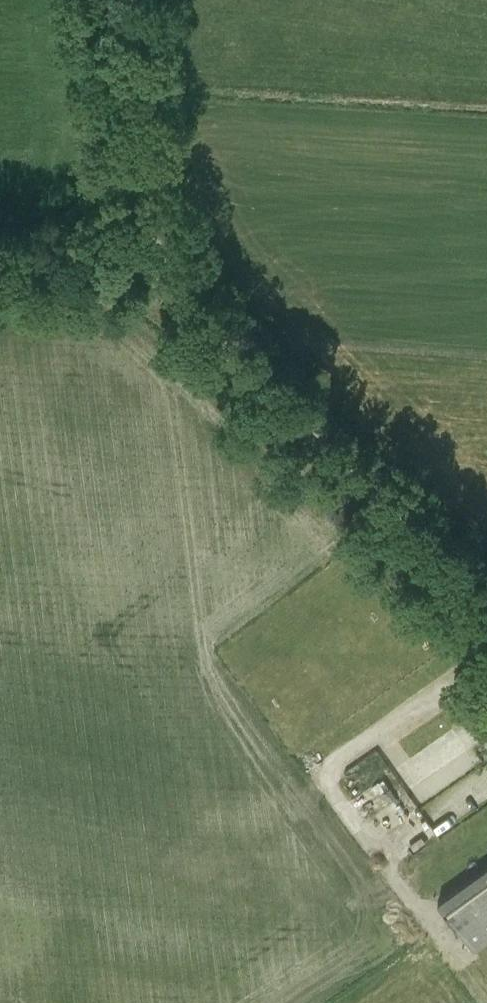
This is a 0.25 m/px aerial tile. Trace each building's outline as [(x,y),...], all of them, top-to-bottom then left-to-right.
[(435,899),(473,952),(486,942),(486,862),(435,899)]
